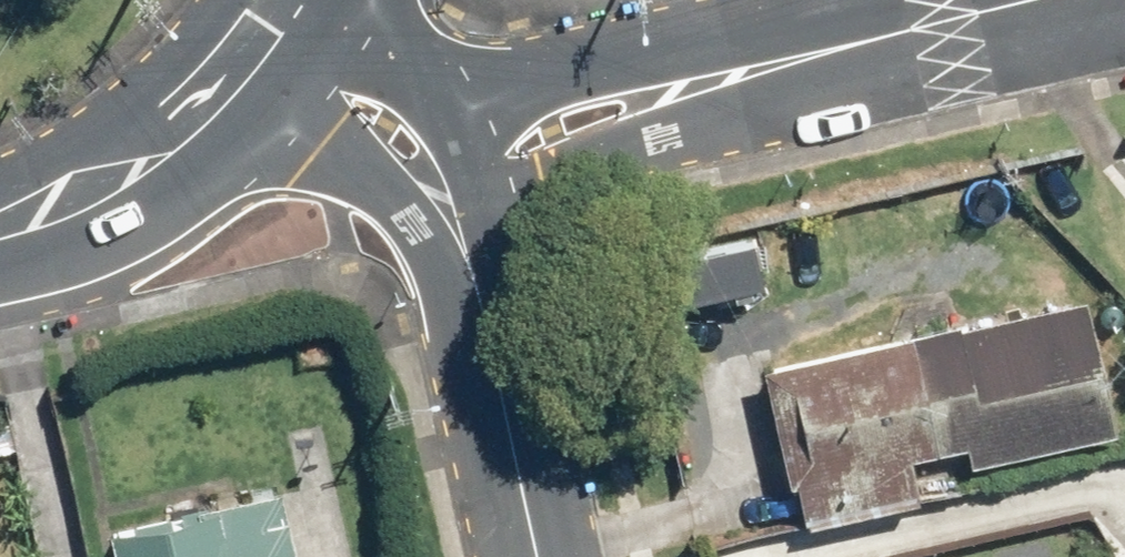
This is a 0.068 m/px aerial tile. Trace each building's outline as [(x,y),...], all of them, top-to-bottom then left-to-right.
[(937,295),(766,327),(803,520),(918,497),(910,458),(964,447),(967,463),(1117,433),(1090,295),(943,325),(937,295)] [(110,524),(117,556),(296,556),(280,486),(110,524)]
